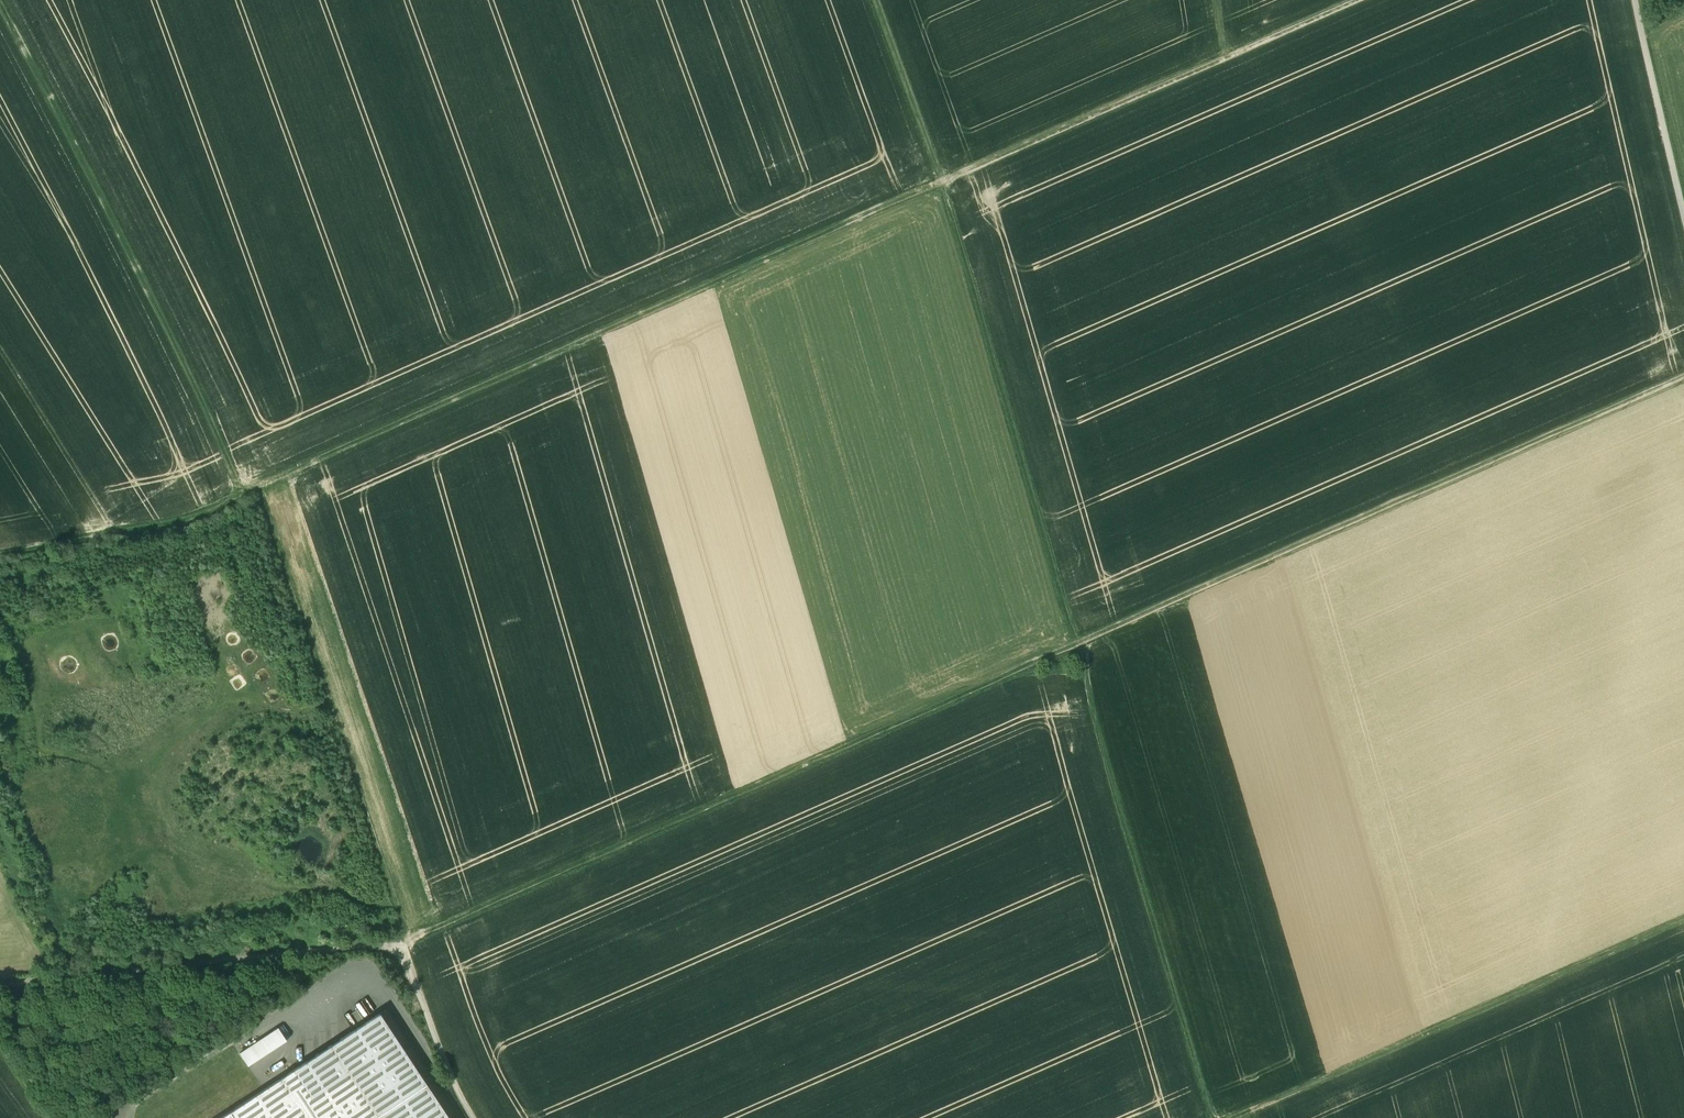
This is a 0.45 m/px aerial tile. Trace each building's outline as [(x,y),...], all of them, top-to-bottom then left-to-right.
[(230,1112),(220,1117),(448,1117),(379,1013),(230,1112)] [(278,1028),(239,1053),(248,1066),(286,1040),(278,1028)]
